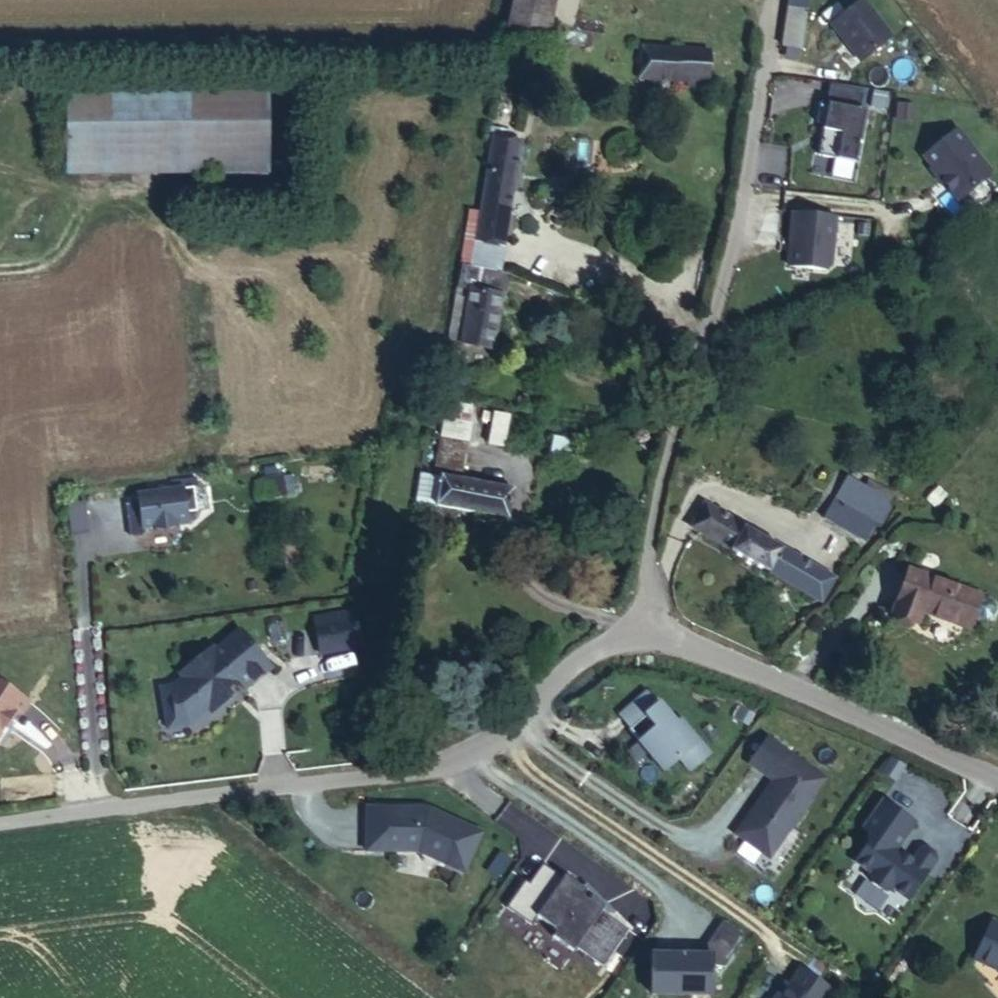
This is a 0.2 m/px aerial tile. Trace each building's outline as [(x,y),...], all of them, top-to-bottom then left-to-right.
[(502,38),(545,45),(553,0),(509,0),(502,38)] [(806,4),(788,1),(781,46),(799,48),(806,4)] [(862,1),(831,25),(860,63),(891,38),(862,1)] [(675,44),(644,43),(634,42),(632,72),(693,75),(692,79),(708,80),(710,46),(675,44)] [(862,94),(828,88),(825,105),(819,104),(815,124),(823,125),(817,157),(854,164),(864,112),(859,112),(862,94)] [(267,91),(118,92),(119,153),(269,153),(267,91)] [(119,153),(118,92),(69,92),(69,169),(120,169),(119,153)] [(909,118),(911,106),(899,105),(897,117),(909,118)] [(957,131),(923,158),(932,169),(930,170),(940,183),(942,182),(959,202),(988,177),(989,171),(957,131)] [(519,141),(493,135),(480,210),(506,217),(519,141)] [(119,153),(120,169),(269,169),(269,153),(119,153)] [(480,210),(476,233),(502,238),(506,217),(480,210)] [(827,267),(833,218),(790,213),(786,267),(822,271),(827,267)] [(476,233),(470,268),(474,269),(495,275),(502,238),(476,233)] [(504,293),(506,279),(495,275),(474,269),(470,286),(504,293)] [(494,345),(504,293),(470,286),(460,338),(494,345)] [(483,444),(505,447),(510,413),(488,410),(483,444)] [(446,473),(466,477),(474,432),(446,427),(438,471),(446,473)] [(264,474),(264,495),(294,494),(294,473),(264,474)] [(518,487),(466,477),(446,473),(442,502),(513,515),(518,487)] [(184,512),(196,510),(192,486),(136,494),(138,502),(141,524),(141,526),(151,525),(164,528),(176,522),(186,520),(184,512)] [(832,524),(845,502),(833,494),(818,516),(832,524)] [(703,500),(687,525),(699,532),(714,507),(703,500)] [(88,531),(84,502),(68,504),(72,533),(88,531)] [(141,524),(138,502),(126,504),(129,526),(141,524)] [(875,522),(845,502),(832,524),(863,543),(875,522)] [(699,532),(819,605),(834,579),(714,507),(699,532)] [(987,594),(915,565),(900,612),(919,620),(922,610),(975,628),(987,594)] [(347,610),(312,616),(318,651),(353,645),(347,610)] [(164,726),(186,722),(206,707),(209,710),(228,694),(223,688),(235,678),(242,686),(268,665),(238,628),(213,649),(210,645),(177,671),(181,675),(170,684),(158,686),(164,726)] [(10,709),(16,713),(25,699),(0,682),(0,724),(10,709)] [(620,716),(630,728),(656,706),(646,693),(620,716)] [(656,706),(630,728),(628,730),(664,772),(680,758),(690,771),(710,754),(680,720),(676,724),(658,704),(656,706)] [(733,718),(748,726),(754,715),(739,707),(733,718)] [(767,739),(749,763),(774,781),(762,798),(764,799),(757,808),(756,807),(736,834),(769,857),(792,825),(794,826),(812,802),(810,800),(824,780),(767,739)] [(914,823),(883,801),(863,828),(874,836),(855,862),(871,874),(869,876),(870,883),(883,893),(890,890),(891,888),(907,900),(927,872),(895,849),(914,823)] [(365,851),(418,852),(465,873),(482,833),(428,808),(366,807),(365,851)] [(507,907),(531,926),(537,917),(555,932),(551,937),(573,952),(576,948),(603,966),(628,930),(601,912),(605,907),(564,877),(563,879),(543,865),(529,885),(525,882),(507,907)] [(745,936),(723,921),(699,955),(651,953),(649,993),(709,996),(711,966),(724,967),(745,936)] [(991,921),(974,960),(997,971),(997,924),(991,921)] [(832,991),(800,969),(788,985),(785,983),(774,997),(827,997),(832,991)]
